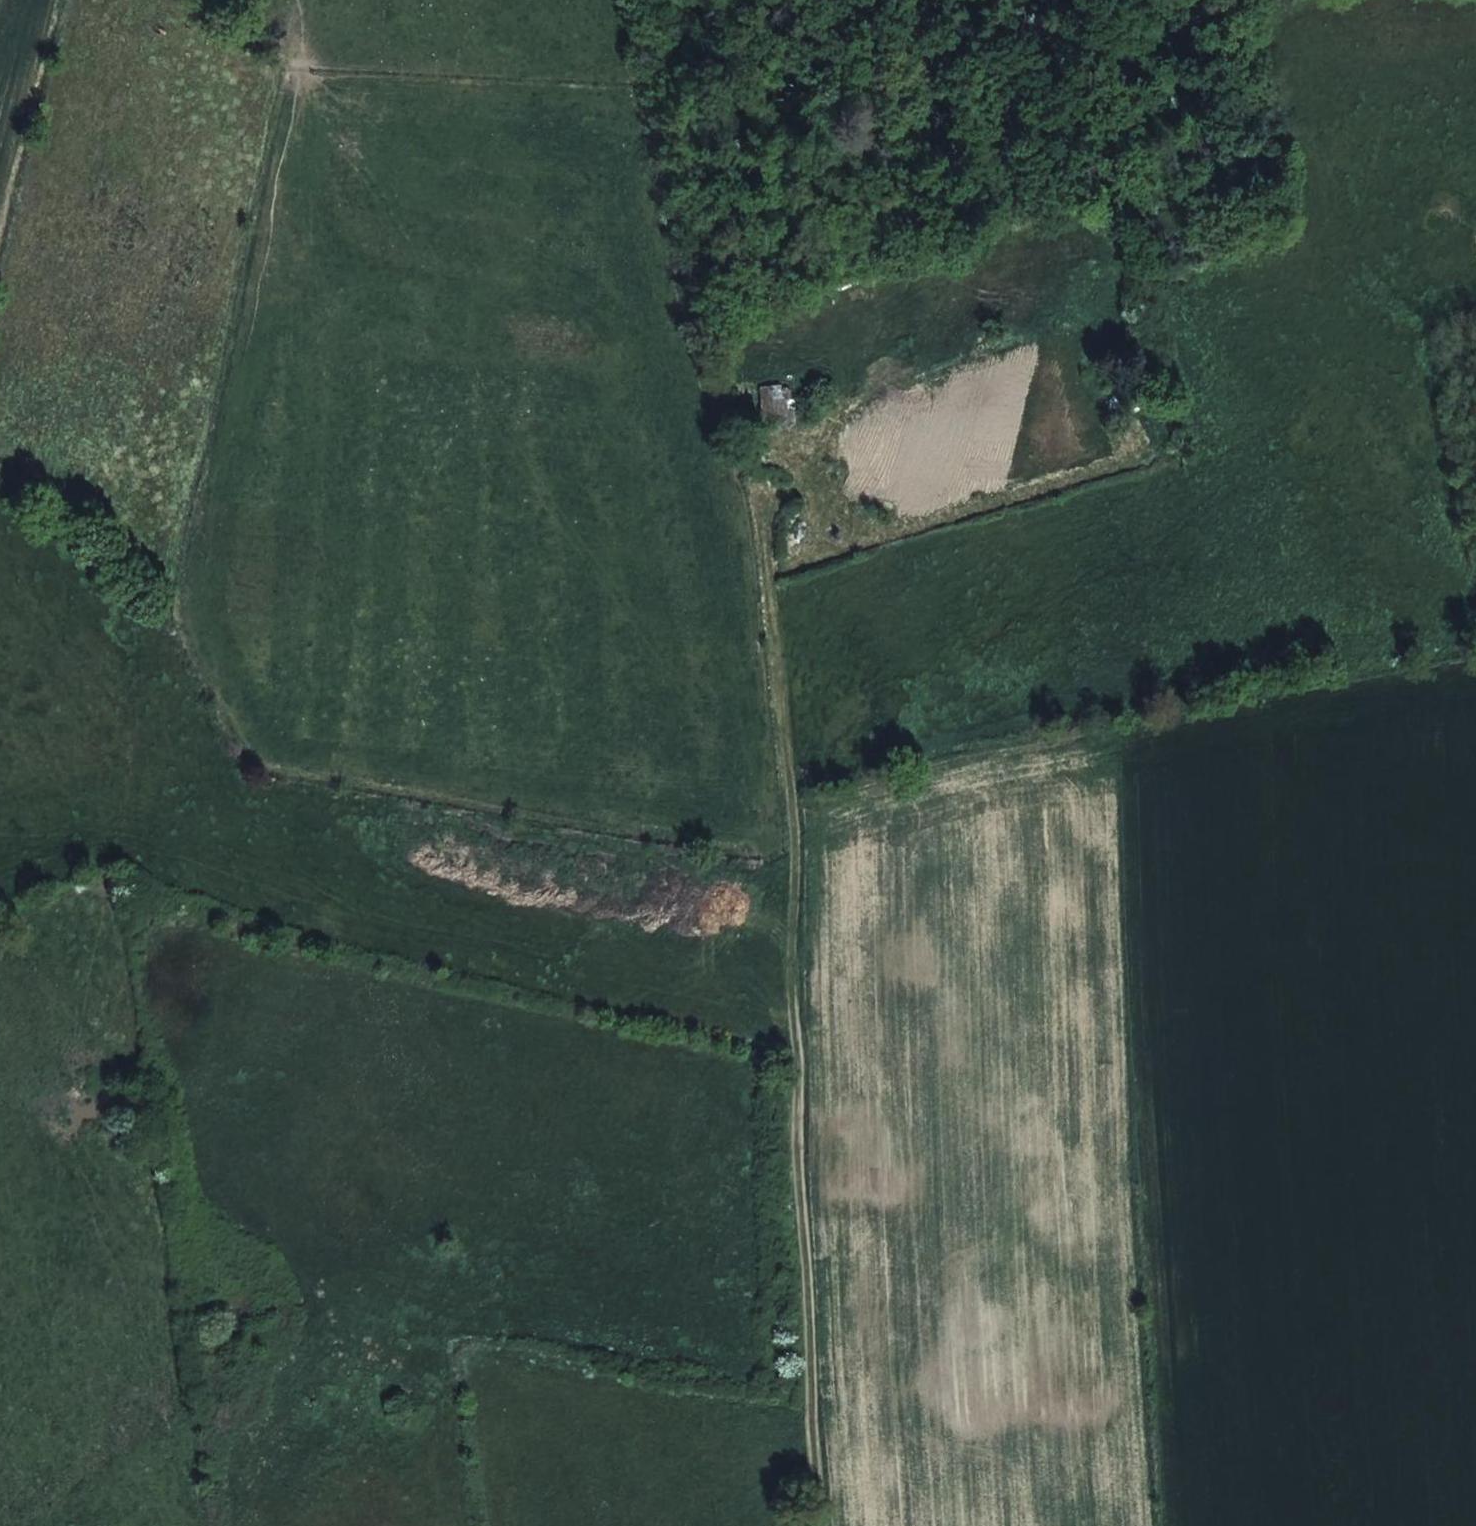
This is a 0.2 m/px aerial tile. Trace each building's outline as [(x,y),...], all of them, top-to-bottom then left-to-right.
[(806,387),(760,388),(761,422),(807,422),(806,387)]
